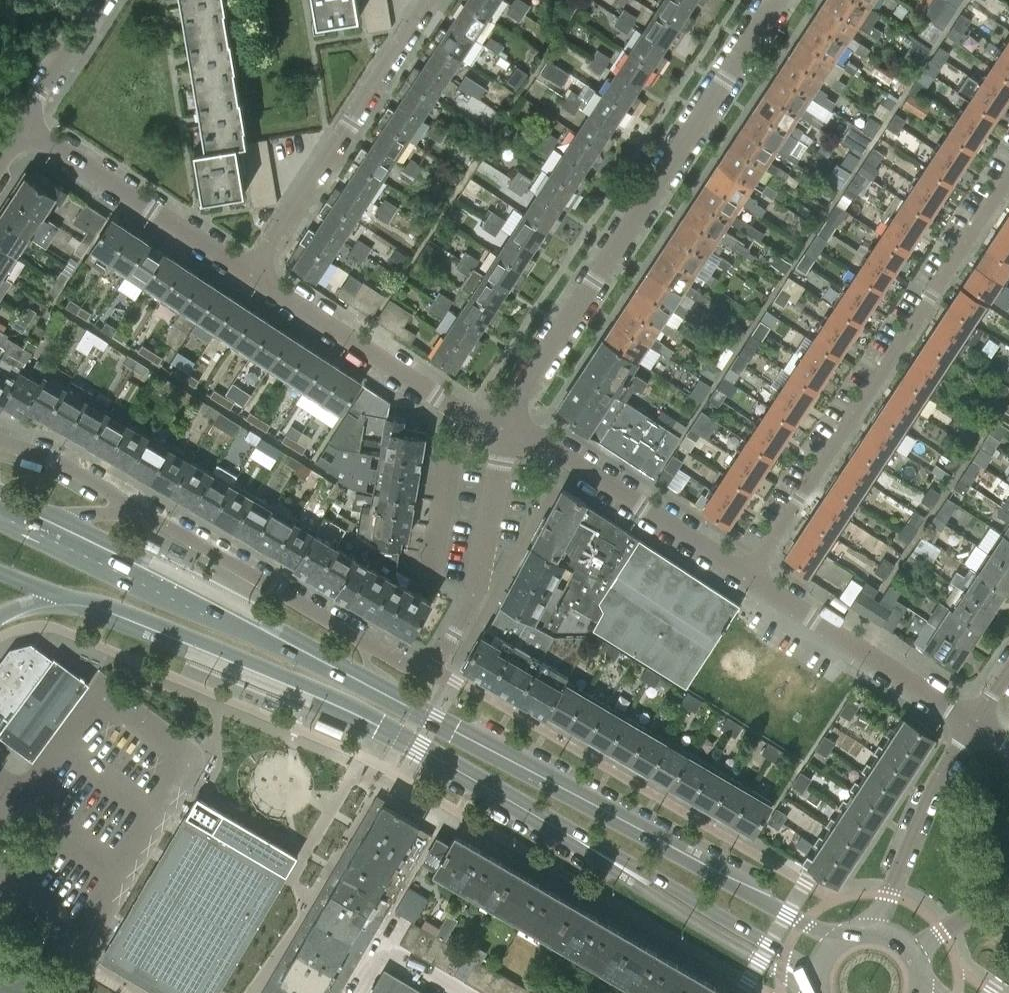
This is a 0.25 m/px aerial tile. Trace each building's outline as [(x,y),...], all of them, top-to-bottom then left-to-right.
[(204,149),(194,151),(202,199),(244,192),(244,189),(249,188),(252,207),(277,203),(266,139),(247,142),(244,126),(245,126),(240,99),(239,99),(234,69),(235,69),(230,40),(228,40),(223,9),(225,9),(223,0),(179,0),(204,149)] [(316,24),(358,17),(358,14),(364,13),(367,32),(393,28),(388,0),(312,0),(316,24)] [(487,18),(460,0),(458,0),(449,14),(455,18),(451,23),(474,38),(487,18)] [(499,0),(460,0),(487,18),(499,0)] [(525,14),(531,5),(523,0),(515,0),(511,5),(525,14)] [(681,0),(664,0),(656,12),(685,31),(693,18),(687,14),(692,7),(681,0)] [(870,7),(859,0),(827,0),(826,2),(859,24),(870,7)] [(921,15),(928,20),(943,30),(962,0),(931,0),(921,15)] [(851,37),(859,24),(826,2),(814,20),(847,42),(846,43),(855,49),(859,42),(851,37)] [(520,22),(525,14),(511,5),(506,12),(520,22)] [(624,8),(618,17),(632,26),(638,17),(624,8)] [(685,31),(656,12),(642,33),(665,47),(670,40),(676,45),(685,31)] [(957,20),(967,26),(971,20),(961,13),(957,20)] [(627,33),(632,26),(618,17),(614,24),(627,33)] [(835,60),(846,43),(847,42),(814,20),(802,38),(835,60)] [(943,30),(928,20),(919,34),(934,44),(943,30)] [(957,20),(947,35),(960,45),(967,35),(963,32),(967,26),(957,20)] [(461,58),(474,38),(451,23),(446,30),(440,26),(432,40),(461,58)] [(665,47),(642,33),(629,53),(659,72),(667,59),(660,55),(665,47)] [(485,45),(499,54),(504,46),(490,37),(485,45)] [(824,78),(835,60),(802,38),(790,56),(824,78)] [(448,78),(461,58),(432,40),(423,53),(429,57),(425,63),(448,78)] [(1001,48),(989,40),(983,49),(999,60),(994,67),(1008,77),(1008,53),(1001,48)] [(860,42),(859,42),(855,49),(854,49),(865,57),(870,49),(860,42)] [(486,46),(481,53),(494,62),(499,54),(486,46)] [(935,53),(945,60),(950,53),(939,47),(935,53)] [(597,49),(592,57),(606,66),(611,58),(597,49)] [(659,72),(629,53),(616,73),(639,88),(643,82),(649,86),(659,72)] [(935,53),(931,60),(941,66),(945,60),(935,53)] [(818,86),(824,78),(790,56),(779,74),(812,96),(832,109),(836,102),(826,96),(828,93),(818,86)] [(601,74),(606,66),(592,57),(587,65),(601,74)] [(551,59),(540,74),(561,88),(571,72),(551,59)] [(859,67),(848,60),(843,67),(854,74),(859,67)] [(406,79),(435,98),(448,78),(425,63),(420,71),(414,67),(406,79)] [(876,64),(872,70),(890,82),(894,76),(876,64)] [(979,82),(1007,100),(1008,98),(1008,77),(994,67),(987,77),(984,75),(979,82)] [(507,83),(518,91),(528,75),(517,68),(507,83)] [(639,88),(616,73),(603,93),(632,112),(641,99),(634,95),(639,88)] [(832,109),(812,96),(779,74),(767,91),(800,114),(800,115),(819,128),(832,109)] [(459,85),(473,94),(478,86),(464,77),(459,85)] [(847,85),(836,77),(831,85),(842,92),(847,85)] [(906,83),(898,78),(893,84),(902,90),(906,83)] [(422,118),(435,98),(406,79),(397,93),(403,98),(399,104),(422,118)] [(913,87),(923,93),(928,86),(918,80),(913,87)] [(996,117),(1007,100),(979,82),(975,88),(970,84),(963,95),(972,101),(996,117)] [(468,101),(473,94),(459,85),(454,93),(468,101)] [(923,93),(913,87),(909,94),(919,100),(923,93)] [(571,89),(565,98),(579,107),(585,98),(571,89)] [(793,124),(800,115),(800,114),(767,91),(756,109),(789,131),(799,138),(803,131),(793,124)] [(632,112),(603,93),(590,114),(612,128),(617,121),(623,126),(632,112)] [(903,102),(922,114),(928,106),(919,100),(909,94),(903,102)] [(885,105),(890,109),(896,101),(888,96),(884,102),(885,105)] [(574,114),(579,107),(565,98),(561,105),(574,114)] [(962,108),(957,115),(985,134),(996,117),(972,101),(965,111),(962,108)] [(379,120),(408,139),(422,118),(399,104),(394,111),(388,107),(379,120)] [(902,104),(891,121),(901,127),(913,111),(902,104)] [(781,143),(789,131),(756,109),(744,127),(777,149),(796,162),(801,156),(781,143)] [(612,128),(590,114),(577,134),(606,153),(614,140),(608,135),(612,128)] [(974,151),(985,134),(957,115),(952,122),(956,125),(950,134),(974,151)] [(432,126),(446,134),(451,126),(438,117),(432,126)] [(863,130),(873,137),(881,125),(871,118),(863,130)] [(395,159),(408,139),(379,120),(370,134),(377,138),(372,144),(395,159)] [(897,133),(901,127),(891,121),(887,128),(897,133)] [(441,143),(446,134),(432,126),(427,133),(441,143)] [(770,160),(777,149),(744,127),(732,145),(766,167),(785,180),(789,173),(770,160)] [(861,155),(873,137),(863,130),(859,127),(863,131),(851,148),(861,155)] [(545,130),(539,138),(553,147),(559,139),(545,130)] [(606,153),(577,134),(563,154),(586,169),(590,163),(597,167),(606,153)] [(939,143),(935,149),(963,167),(974,151),(950,134),(943,145),(939,143)] [(880,137),(869,154),(879,160),(883,154),(887,156),(894,146),(880,137)] [(548,155),(553,147),(539,138),(534,146),(548,155)] [(353,160),(382,179),(395,159),(372,144),(368,151),(362,147),(353,160)] [(732,145),(720,163),(754,185),(766,167),(732,145)] [(952,184),(963,167),(935,149),(931,156),(934,158),(928,168),(952,184)] [(860,158),(849,151),(840,165),(851,172),(860,158)] [(586,169),(563,154),(551,174),(580,193),(588,181),(581,176),(586,169)] [(869,154),(858,170),(868,176),(879,160),(869,154)] [(406,166),(420,175),(425,167),(411,158),(406,166)] [(382,179),(353,160),(344,174),(350,178),(346,185),(369,199),(382,179)] [(748,194),(754,185),(720,163),(709,180),(742,202),(741,204),(761,217),(766,209),(757,203),(758,200),(748,194)] [(415,183),(420,175),(406,166),(401,174),(415,183)] [(918,176),(913,182),(941,201),(952,184),(928,168),(921,178),(918,176)] [(47,217),(52,210),(49,208),(55,199),(60,202),(67,191),(35,170),(30,178),(23,174),(9,195),(46,219),(47,217)] [(518,170),(513,178),(527,187),(532,179),(518,170)] [(858,170),(847,187),(857,194),(862,187),(866,189),(872,180),(868,176),(858,170)] [(580,193),(551,174),(538,194),(560,208),(564,203),(571,207),(580,193)] [(845,183),(831,175),(825,184),(838,192),(845,183)] [(522,195),(527,187),(513,178),(508,186),(522,195)] [(735,214),(741,204),(742,202),(709,180),(697,198),(731,220),(730,222),(760,241),(765,233),(735,214)] [(930,218),(941,201),(913,182),(909,189),(912,192),(906,201),(930,218)] [(778,191),(767,184),(762,192),(773,199),(778,191)] [(326,201),(355,220),(369,199),(346,185),(342,191),(336,187),(326,201)] [(847,187),(843,194),(853,201),(857,194),(847,187)] [(560,208),(538,194),(524,214),(554,233),(562,221),(555,216),(560,208)] [(0,209),(0,217),(29,237),(36,242),(50,219),(47,217),(46,219),(9,195),(0,209)] [(380,206),(394,216),(399,207),(385,198),(380,206)] [(697,198),(685,216),(719,238),(751,261),(754,260),(756,257),(756,253),(737,240),(739,238),(725,229),(730,222),(731,220),(697,198)] [(342,240),(355,220),(326,201),(318,214),(324,218),(319,225),(342,240)] [(919,234),(930,218),(906,201),(899,212),(896,209),(891,216),(919,234)] [(72,223),(86,232),(94,237),(107,217),(85,202),(72,223)] [(835,207),(822,226),(832,232),(843,217),(846,218),(848,215),(849,212),(836,204),(835,207)] [(388,224),(394,216),(380,206),(375,214),(388,224)] [(492,210),(487,218),(501,228),(507,220),(492,210)] [(871,248),(866,255),(894,273),(919,234),(891,216),(884,211),(879,218),(890,225),(874,250),(871,248)] [(554,233),(524,214),(511,234),(534,249),(537,243),(544,248),(554,233)] [(712,249),(719,238),(685,216),(674,233),(716,261),(720,255),(712,249)] [(29,237),(0,217),(0,246),(16,257),(29,237)] [(496,236),(501,228),(487,218),(482,227),(496,236)] [(1000,232),(1008,238),(1008,218),(1000,232)] [(110,262),(130,232),(111,220),(89,253),(96,258),(92,265),(102,272),(107,265),(110,261),(110,262)] [(300,241),(329,260),(342,240),(319,225),(315,232),(309,228),(300,241)] [(822,226),(811,243),(821,249),(832,232),(822,226)] [(94,237),(86,232),(80,241),(88,247),(94,237)] [(128,273),(147,244),(130,232),(110,262),(110,261),(107,265),(115,270),(117,266),(127,272),(128,273)] [(989,249),(1008,262),(1008,238),(1000,232),(989,249)] [(711,274),(717,264),(715,263),(716,261),(674,233),(662,252),(696,274),(695,275),(703,280),(708,272),(711,274)] [(534,249),(511,234),(498,255),(527,274),(535,261),(529,257),(534,249)] [(353,247),(367,256),(373,247),(359,238),(353,247)] [(88,247),(80,241),(74,251),(82,257),(88,247)] [(315,281),(329,260),(300,241),(291,255),(297,259),(293,266),(315,281)] [(426,264),(436,248),(427,243),(417,259),(426,264)] [(811,243),(800,260),(810,266),(821,249),(811,243)] [(146,285),(165,255),(147,244),(128,273),(127,272),(124,276),(132,281),(135,277),(145,284),(146,285)] [(16,257),(0,246),(0,275),(3,277),(16,257)] [(362,264),(367,256),(353,247),(348,255),(362,264)] [(978,266),(1006,284),(1008,279),(1008,278),(1006,276),(1008,271),(1008,262),(989,249),(978,266)] [(387,264),(396,270),(404,257),(396,251),(387,264)] [(466,251),(460,259),(475,268),(480,260),(466,251)] [(695,275),(696,274),(662,252),(650,269),(684,291),(704,304),(708,297),(689,284),(695,275)] [(164,296),(183,267),(165,255),(146,285),(145,284),(142,288),(150,293),(153,289),(163,295),(164,296)] [(527,274),(498,255),(485,275),(507,289),(511,283),(518,287),(527,274)] [(720,255),(716,261),(715,263),(717,264),(726,270),(731,262),(720,255)] [(883,290),(894,273),(866,255),(862,261),(865,264),(858,273),(883,290)] [(469,276),(475,268),(460,259),(455,267),(469,276)] [(783,274),(789,264),(782,260),(775,270),(783,274)] [(800,260),(795,267),(805,273),(810,266),(800,260)] [(54,281),(62,287),(69,275),(68,275),(75,265),(67,261),(54,281)] [(1006,284),(978,266),(966,283),(991,299),(998,289),(1001,291),(1006,284)] [(182,308),(201,278),(183,267),(164,296),(163,295),(160,299),(168,305),(171,301),(180,307),(182,308)] [(677,302),(684,291),(650,269),(639,287),(672,308),(692,321),(697,315),(677,302)] [(720,279),(711,274),(708,272),(703,280),(715,287),(720,279)] [(849,281),(844,288),(872,306),(883,290),(858,273),(852,284),(849,281)] [(3,277),(0,275),(0,301),(12,283),(3,277)] [(507,289),(485,275),(472,295),(501,314),(509,302),(502,297),(507,289)] [(199,319),(219,290),(201,278),(182,308),(180,307),(178,311),(186,316),(189,312),(199,319)] [(788,278),(783,286),(793,293),(797,296),(803,287),(788,278)] [(62,287),(54,281),(47,291),(55,296),(62,287)] [(349,302),(360,309),(374,288),(363,281),(354,294),(349,302)] [(336,294),(349,302),(354,294),(342,286),(336,294)] [(783,286),(778,293),(788,300),(793,293),(783,286)] [(660,326),(672,308),(639,287),(627,305),(660,326)] [(385,296),(374,288),(360,309),(372,317),(385,296)] [(861,323),(872,306),(844,288),(840,295),(843,297),(836,307),(861,323)] [(962,289),(950,307),(977,324),(976,325),(983,330),(996,311),(962,289)] [(217,331),(236,301),(219,290),(199,319),(194,328),(211,339),(214,335),(217,331)] [(439,291),(434,300),(448,308),(453,300),(439,291)] [(778,293),(774,300),(784,307),(788,300),(778,293)] [(501,314),(472,295),(458,315),(481,330),(485,324),(492,328),(501,314)] [(65,307),(76,313),(81,305),(70,299),(65,307)] [(388,328),(401,306),(390,299),(376,320),(388,328)] [(443,316),(448,308),(434,300),(429,308),(443,316)] [(235,343),(254,313),(236,301),(217,331),(214,335),(222,339),(224,335),(234,342),(235,343)] [(81,305),(76,313),(87,320),(91,312),(81,305)] [(654,336),(660,326),(627,305),(616,322),(649,343),(648,344),(657,350),(669,358),(674,350),(663,343),(663,342),(654,336)] [(412,313),(401,306),(388,328),(399,335),(404,326),(412,313)] [(822,322),(850,340),(861,323),(836,307),(830,317),(827,315),(822,322)] [(950,307),(939,325),(965,342),(976,325),(977,324),(950,307)] [(56,309),(54,312),(51,317),(62,324),(67,316),(56,309)] [(253,354),(272,325),(254,313),(235,343),(234,342),(232,346),(240,351),(242,347),(252,354),(253,354)] [(23,332),(29,322),(18,315),(11,325),(23,332)] [(481,330),(458,315),(445,335),(475,355),(483,341),(476,337),(481,330)] [(685,333),(664,320),(660,327),(669,333),(681,340),(685,333)] [(756,326),(766,333),(770,327),(760,320),(756,326)] [(101,329),(112,336),(116,328),(106,322),(101,329)] [(643,351),(648,344),(649,343),(616,322),(605,339),(638,360),(641,362),(646,353),(643,351)] [(821,331),(815,341),(839,357),(850,340),(822,322),(818,329),(821,331)] [(271,366),(290,336),(272,325),(253,354),(252,354),(250,358),(257,363),(260,359),(270,365),(271,366)] [(939,325),(927,343),(953,360),(965,342),(939,325)] [(404,326),(399,335),(411,343),(417,334),(404,326)] [(724,344),(726,346),(733,351),(746,332),(736,326),(724,344)] [(766,333),(756,326),(745,343),(755,350),(766,333)] [(2,404),(13,384),(12,384),(19,371),(45,332),(38,328),(30,340),(29,339),(23,348),(11,341),(3,354),(0,353),(0,408),(2,404)] [(98,336),(87,328),(75,347),(87,355),(94,344),(98,336)] [(127,335),(116,328),(112,336),(122,342),(127,335)] [(8,337),(0,331),(0,350),(8,337)] [(475,355),(445,335),(432,356),(454,371),(459,363),(466,368),(475,355)] [(103,349),(108,342),(98,336),(94,344),(103,349)] [(308,348),(290,336),(271,366),(270,365),(267,369),(276,375),(278,370),(287,377),(289,377),(308,348)] [(632,370),(638,360),(605,339),(584,372),(611,390),(627,400),(628,400),(636,388),(641,391),(648,381),(632,370)] [(828,373),(839,357),(815,341),(807,351),(804,349),(800,355),(828,373)] [(137,351),(148,358),(153,350),(142,343),(137,351)] [(755,350),(745,343),(734,360),(745,367),(755,350)] [(927,343),(915,360),(942,377),(953,360),(927,343)] [(296,382),(306,388),(307,389),(326,359),(308,348),(289,377),(287,377),(285,381),(293,386),(296,382)] [(163,357),(153,350),(148,358),(158,364),(163,357)] [(722,368),(729,357),(722,353),(715,363),(722,368)] [(134,369),(139,361),(127,354),(122,362),(134,369)] [(799,364),(793,374),(817,390),(828,373),(800,355),(796,362),(799,364)] [(344,371),(326,359),(307,389),(306,388),(303,392),(311,397),(313,393),(324,400),(344,371)] [(723,378),(733,385),(745,367),(734,360),(723,378)] [(904,378),(930,395),(942,377),(915,360),(904,378)] [(143,375),(149,367),(139,361),(134,369),(143,375)] [(720,371),(707,363),(700,372),(714,381),(720,371)] [(173,373),(184,380),(189,373),(178,366),(173,373)] [(817,390),(793,374),(782,367),(771,384),(772,385),(806,407),(817,390)] [(23,416),(27,409),(27,408),(41,384),(40,383),(19,371),(12,384),(13,384),(2,404),(23,416)] [(331,405),(341,411),(343,412),(362,383),(344,371),(324,400),(321,404),(328,409),(331,405)] [(607,397),(611,390),(584,372),(570,393),(583,402),(592,388),(596,391),(596,390),(607,397)] [(189,373),(184,380),(194,386),(199,379),(189,373)] [(43,376),(40,383),(41,384),(27,408),(27,409),(48,422),(67,390),(43,376)] [(690,394),(701,401),(702,402),(712,386),(700,378),(690,394)] [(712,394),(723,400),(729,391),(739,398),(743,391),(733,385),(723,378),(712,394)] [(904,378),(892,396),(919,413),(930,395),(904,378)] [(175,394),(180,386),(168,379),(163,387),(175,394)] [(995,387),(1006,394),(1008,390),(1008,386),(1000,379),(995,387)] [(48,422),(68,433),(87,402),(93,393),(73,382),(68,391),(67,390),(48,422)] [(250,394),(233,383),(227,394),(243,405),(250,394)] [(365,385),(352,405),(366,414),(378,394),(365,385)] [(795,424),(806,407),(772,385),(762,402),(771,408),(795,424)] [(202,400),(188,391),(186,390),(180,386),(175,394),(180,397),(184,399),(197,407),(202,400)] [(1001,401),(1006,394),(995,387),(990,394),(1001,401)] [(209,396),(222,404),(227,396),(215,389),(214,388),(209,396)] [(600,440),(627,400),(611,390),(607,397),(596,390),(596,391),(592,388),(583,402),(570,393),(564,403),(563,406),(562,408),(575,417),(572,421),(600,440)] [(366,414),(387,418),(388,418),(391,402),(378,394),(366,414)] [(712,394),(708,401),(718,407),(723,400),(712,394)] [(227,396),(222,404),(231,409),(235,402),(227,396)] [(892,396),(881,414),(907,431),(919,413),(892,396)] [(638,407),(628,400),(627,400),(600,440),(629,458),(654,418),(661,408),(644,398),(638,407)] [(216,419),(220,411),(209,404),(202,400),(197,407),(216,419)] [(108,414),(87,402),(68,433),(89,445),(108,414)] [(795,424),(771,408),(762,402),(750,418),(757,422),(784,440),(795,424)] [(381,455),(421,461),(425,433),(403,429),(404,420),(388,418),(387,418),(366,414),(352,405),(348,412),(358,418),(349,432),(339,425),(328,442),(336,447),(381,453),(381,455)] [(661,408),(654,418),(629,458),(655,476),(681,436),(680,435),(657,420),(663,410),(661,408)] [(657,420),(680,435),(686,426),(663,410),(657,420)] [(235,431),(240,424),(220,411),(216,419),(235,431)] [(245,418),(258,426),(263,418),(250,411),(245,418)] [(690,428),(700,435),(707,439),(718,422),(712,417),(702,411),(690,428)] [(358,418),(348,412),(339,425),(349,432),(358,418)] [(89,445),(110,457),(128,426),(108,414),(89,445)] [(881,414),(869,431),(896,449),(907,431),(881,414)] [(977,415),(972,422),(983,429),(987,422),(977,415)] [(278,428),(263,418),(258,426),(276,438),(285,423),(283,421),(278,428)] [(784,440),(757,422),(750,418),(740,435),(749,441),(773,457),(784,440)] [(997,421),(985,440),(995,447),(1008,428),(997,421)] [(978,437),(983,429),(972,422),(968,429),(978,437)] [(276,438),(294,449),(299,441),(288,434),(293,427),(285,423),(276,438)] [(149,438),(128,426),(110,457),(131,470),(149,438)] [(700,435),(690,428),(679,445),(690,451),(700,435)] [(257,445),(261,437),(249,430),(245,438),(257,445)] [(869,431),(858,449),(884,466),(896,449),(869,431)] [(261,437),(257,445),(251,455),(271,467),(281,449),(261,437)] [(131,470),(151,481),(170,450),(149,438),(131,470)] [(990,454),(995,447),(985,440),(972,459),(987,469),(993,459),(987,455),(989,453),(990,454)] [(307,446),(299,441),(294,449),(302,454),(307,446)] [(739,449),(735,456),(762,474),(773,457),(749,441),(742,451),(739,449)] [(331,460),(320,454),(316,461),(339,476),(337,479),(352,488),(366,490),(367,480),(376,481),(379,468),(370,466),(372,452),(336,447),(328,442),(324,448),(335,454),(331,460)] [(858,449),(846,467),(872,484),(884,466),(858,449)] [(191,462),(170,450),(151,481),(173,494),(191,462)] [(953,451),(949,458),(960,465),(964,458),(953,451)] [(679,466),(683,460),(674,453),(670,460),(679,466)] [(295,473),(302,462),(290,455),(285,463),(295,469),(294,472),(295,473)] [(376,481),(374,492),(414,498),(421,461),(381,455),(379,468),(376,481)] [(751,491),(762,474),(735,456),(730,463),(733,465),(727,475),(751,491)] [(955,472),(960,465),(949,458),(944,465),(955,472)] [(972,459),(959,478),(970,485),(975,478),(973,476),(980,465),(987,469),(972,459)] [(674,473),(679,466),(670,460),(665,467),(674,473)] [(173,494),(193,506),(212,474),(191,462),(173,494)] [(302,462),(295,473),(304,479),(312,468),(302,462)] [(936,466),(931,473),(948,483),(952,476),(936,466)] [(667,484),(674,473),(665,467),(658,478),(667,484)] [(846,467),(834,485),(861,502),(872,484),(846,467)] [(232,486),(212,474),(193,506),(214,518),(232,486)] [(718,482),(713,490),(740,508),(751,491),(727,475),(720,484),(718,482)] [(955,485),(966,492),(970,485),(959,478),(955,485)] [(337,497),(343,488),(335,482),(328,493),(337,499),(337,497)] [(834,485),(823,502),(849,520),(861,502),(834,485)] [(234,530),(252,498),(232,486),(214,518),(234,530)] [(940,492),(930,486),(925,493),(936,501),(941,493),(940,492)] [(371,503),(373,493),(354,490),(353,501),(371,503)] [(535,544),(574,565),(585,571),(600,600),(640,539),(583,503),(584,501),(564,490),(535,544)] [(729,524),(740,508),(713,490),(709,496),(711,498),(705,508),(729,524)] [(364,504),(358,535),(368,540),(377,545),(399,549),(400,549),(403,537),(408,537),(414,498),(374,492),(373,492),(373,493),(371,503),(371,505),(364,504)] [(925,518),(936,501),(925,493),(914,511),(925,518)] [(337,497),(337,499),(332,507),(339,511),(344,501),(337,497)] [(274,510),(252,498),(234,530),(255,542),(274,510)] [(935,517),(945,524),(958,505),(947,498),(935,517)] [(352,502),(351,515),(360,516),(362,503),(352,502)] [(823,502),(811,520),(838,537),(849,520),(823,502)] [(1002,506),(997,514),(1008,522),(1008,511),(1002,506)] [(339,523),(344,515),(333,509),(328,517),(339,523)] [(255,542),(276,554),(295,523),(274,510),(255,542)] [(913,536),(925,518),(914,511),(902,529),(913,536)] [(325,515),(314,534),(315,535),(296,566),(295,568),(317,580),(346,528),(339,523),(328,517),(325,515)] [(339,523),(346,528),(350,530),(355,521),(351,519),(344,515),(339,523)] [(826,555),(838,537),(811,520),(800,538),(826,555)] [(315,535),(314,534),(295,523),(276,554),(296,566),(315,535)] [(951,539),(929,525),(922,536),(933,542),(941,548),(942,548),(944,549),(951,539)] [(368,540),(358,535),(350,530),(346,528),(317,580),(337,592),(368,540)] [(908,543),(913,536),(902,529),(897,536),(908,543)] [(1001,533),(989,552),(1008,565),(1008,538),(1001,533)] [(941,548),(933,542),(922,536),(911,553),(921,560),(920,562),(929,568),(941,548)] [(826,555),(800,538),(788,556),(797,563),(795,566),(812,577),(826,555)] [(604,609),(599,619),(598,620),(592,629),(687,685),(730,620),(740,604),(640,539),(600,600),(604,609)] [(377,545),(368,540),(337,592),(386,621),(406,586),(395,580),(399,549),(377,545)] [(604,609),(600,600),(585,571),(574,565),(572,567),(533,547),(518,575),(559,596),(587,609),(586,611),(599,619),(604,609)] [(1008,586),(1008,565),(989,552),(977,571),(1007,590),(1008,586)] [(921,560),(911,553),(898,573),(908,580),(920,562),(921,560)] [(884,557),(879,564),(890,571),(895,564),(884,557)] [(885,579),(890,571),(879,564),(874,571),(885,579)] [(995,608),(1007,590),(977,571),(970,582),(955,573),(950,581),(964,590),(965,589),(995,608)] [(595,618),(598,620),(599,619),(586,611),(587,609),(559,596),(518,575),(503,602),(544,624),(545,623),(557,630),(588,630),(595,618)] [(851,579),(839,598),(849,605),(862,586),(851,579)] [(873,597),(878,589),(865,581),(862,586),(849,605),(862,614),(873,597)] [(890,585),(885,592),(896,599),(901,592),(890,585)] [(386,621),(412,636),(432,601),(406,586),(386,621)] [(982,628),(995,608),(965,589),(964,590),(952,608),(982,628)] [(907,606),(896,599),(885,592),(881,598),(893,606),(881,626),(891,632),(907,606)] [(893,606),(881,598),(879,601),(868,618),(881,626),(893,606)] [(500,607),(489,627),(488,627),(465,666),(492,683),(515,643),(522,631),(527,621),(500,607)] [(969,647),(982,628),(952,608),(940,628),(969,647)] [(957,666),(969,647),(940,628),(927,619),(914,641),(926,649),(925,650),(938,659),(940,655),(957,666)] [(515,643),(492,683),(519,698),(543,659),(553,635),(527,621),(522,631),(515,643)] [(592,635),(553,635),(543,659),(519,698),(546,714),(547,712),(566,680),(570,675),(568,674),(592,635)] [(615,647),(606,641),(599,652),(609,658),(615,647)] [(5,714),(9,717),(44,671),(12,647),(0,663),(0,710),(5,714)] [(621,650),(615,647),(609,658),(614,661),(615,659),(627,666),(632,658),(620,651),(621,650)] [(0,735),(0,738),(35,764),(92,687),(56,660),(0,735)] [(639,677),(647,682),(654,670),(646,666),(639,677)] [(661,675),(654,670),(647,682),(654,686),(661,675)] [(547,712),(568,725),(587,693),(566,680),(547,712)] [(680,702),(687,707),(694,696),(687,691),(680,702)] [(608,705),(587,693),(568,725),(589,737),(608,705)] [(702,700),(694,696),(687,707),(695,711),(702,700)] [(848,698),(843,705),(854,712),(859,705),(848,698)] [(589,737),(610,749),(629,717),(608,705),(589,737)] [(850,720),(854,712),(843,705),(838,713),(850,720)] [(721,728),(728,732),(735,721),(728,716),(721,728)] [(649,729),(629,717),(610,749),(630,761),(649,729)] [(886,734),(891,736),(921,756),(934,737),(903,717),(895,729),(891,726),(886,734)] [(742,725),(735,721),(728,732),(735,737),(742,725)] [(630,761),(651,773),(670,741),(649,729),(630,761)] [(824,734),(820,742),(831,749),(835,742),(824,734)] [(910,774),(921,756),(891,736),(883,747),(879,744),(875,751),(879,754),(910,774)] [(690,753),(670,741),(651,773),(671,785),(690,753)] [(761,753),(769,757),(776,746),(768,741),(761,753)] [(826,756),(831,749),(820,742),(816,747),(815,749),(826,756)] [(783,751),(776,746),(769,757),(776,762),(783,751)] [(671,785),(692,797),(711,765),(690,753),(671,785)] [(863,770),(867,772),(898,793),(910,774),(879,754),(872,765),(868,762),(863,770)] [(731,777),(711,765),(692,797),(712,810),(731,777)] [(801,771),(796,778),(807,785),(812,778),(801,771)] [(886,811),(898,793),(867,772),(860,783),(856,781),(851,788),(855,790),(886,811)] [(712,810),(733,822),(752,790),(731,777),(712,810)] [(802,793),(807,785),(796,778),(791,785),(802,793)] [(754,834),(773,802),(752,790),(733,822),(754,834)] [(839,806),(843,809),(874,829),(886,811),(855,790),(848,801),(844,799),(839,806)] [(106,952),(178,992),(214,992),(216,990),(280,879),(283,874),(296,851),(196,795),(106,952)] [(384,801),(349,861),(399,890),(432,833),(417,825),(419,822),(384,801)] [(777,807),(772,815),(783,822),(788,815),(777,807)] [(862,847),(874,829),(843,809),(836,820),(832,817),(827,824),(831,827),(862,847)] [(778,829),(783,822),(772,815),(767,822),(778,829)] [(815,842),(819,845),(850,865),(862,847),(831,827),(824,838),(820,836),(815,842)] [(424,859),(437,867),(437,868),(623,978),(637,986),(649,992),(727,992),(455,833),(449,844),(437,837),(424,859)] [(838,883),(850,865),(819,845),(812,856),(808,853),(803,861),(817,869),(816,871),(825,877),(826,875),(838,883)] [(382,919),(399,890),(349,861),(332,890),(382,919)] [(408,885),(399,911),(419,918),(429,893),(408,885)] [(365,949),(382,919),(332,890),(315,920),(365,949)] [(348,979),(365,949),(315,920),(298,949),(348,979)] [(400,942),(411,949),(423,928),(412,922),(400,942)] [(411,949),(422,956),(436,935),(423,928),(411,949)] [(422,956),(433,962),(446,941),(436,935),(422,956)] [(433,962),(443,968),(456,947),(446,941),(433,962)] [(454,974),(467,953),(456,947),(443,968),(454,974)] [(348,979),(298,949),(281,979),(281,980),(304,992),(340,992),(348,979)] [(454,974),(465,980),(477,959),(467,953),(454,974)] [(465,980),(475,986),(487,965),(477,959),(465,980)] [(475,986),(485,992),(498,971),(487,965),(475,986)] [(385,968),(370,992),(426,992),(385,968)] [(486,992),(500,992),(509,978),(498,971),(485,992),(486,992)] [(519,984),(509,978),(500,992),(513,992),(519,984)] [(281,980),(273,992),(304,992),(281,980)] [(529,989),(519,984),(513,992),(527,992),(529,989)]
